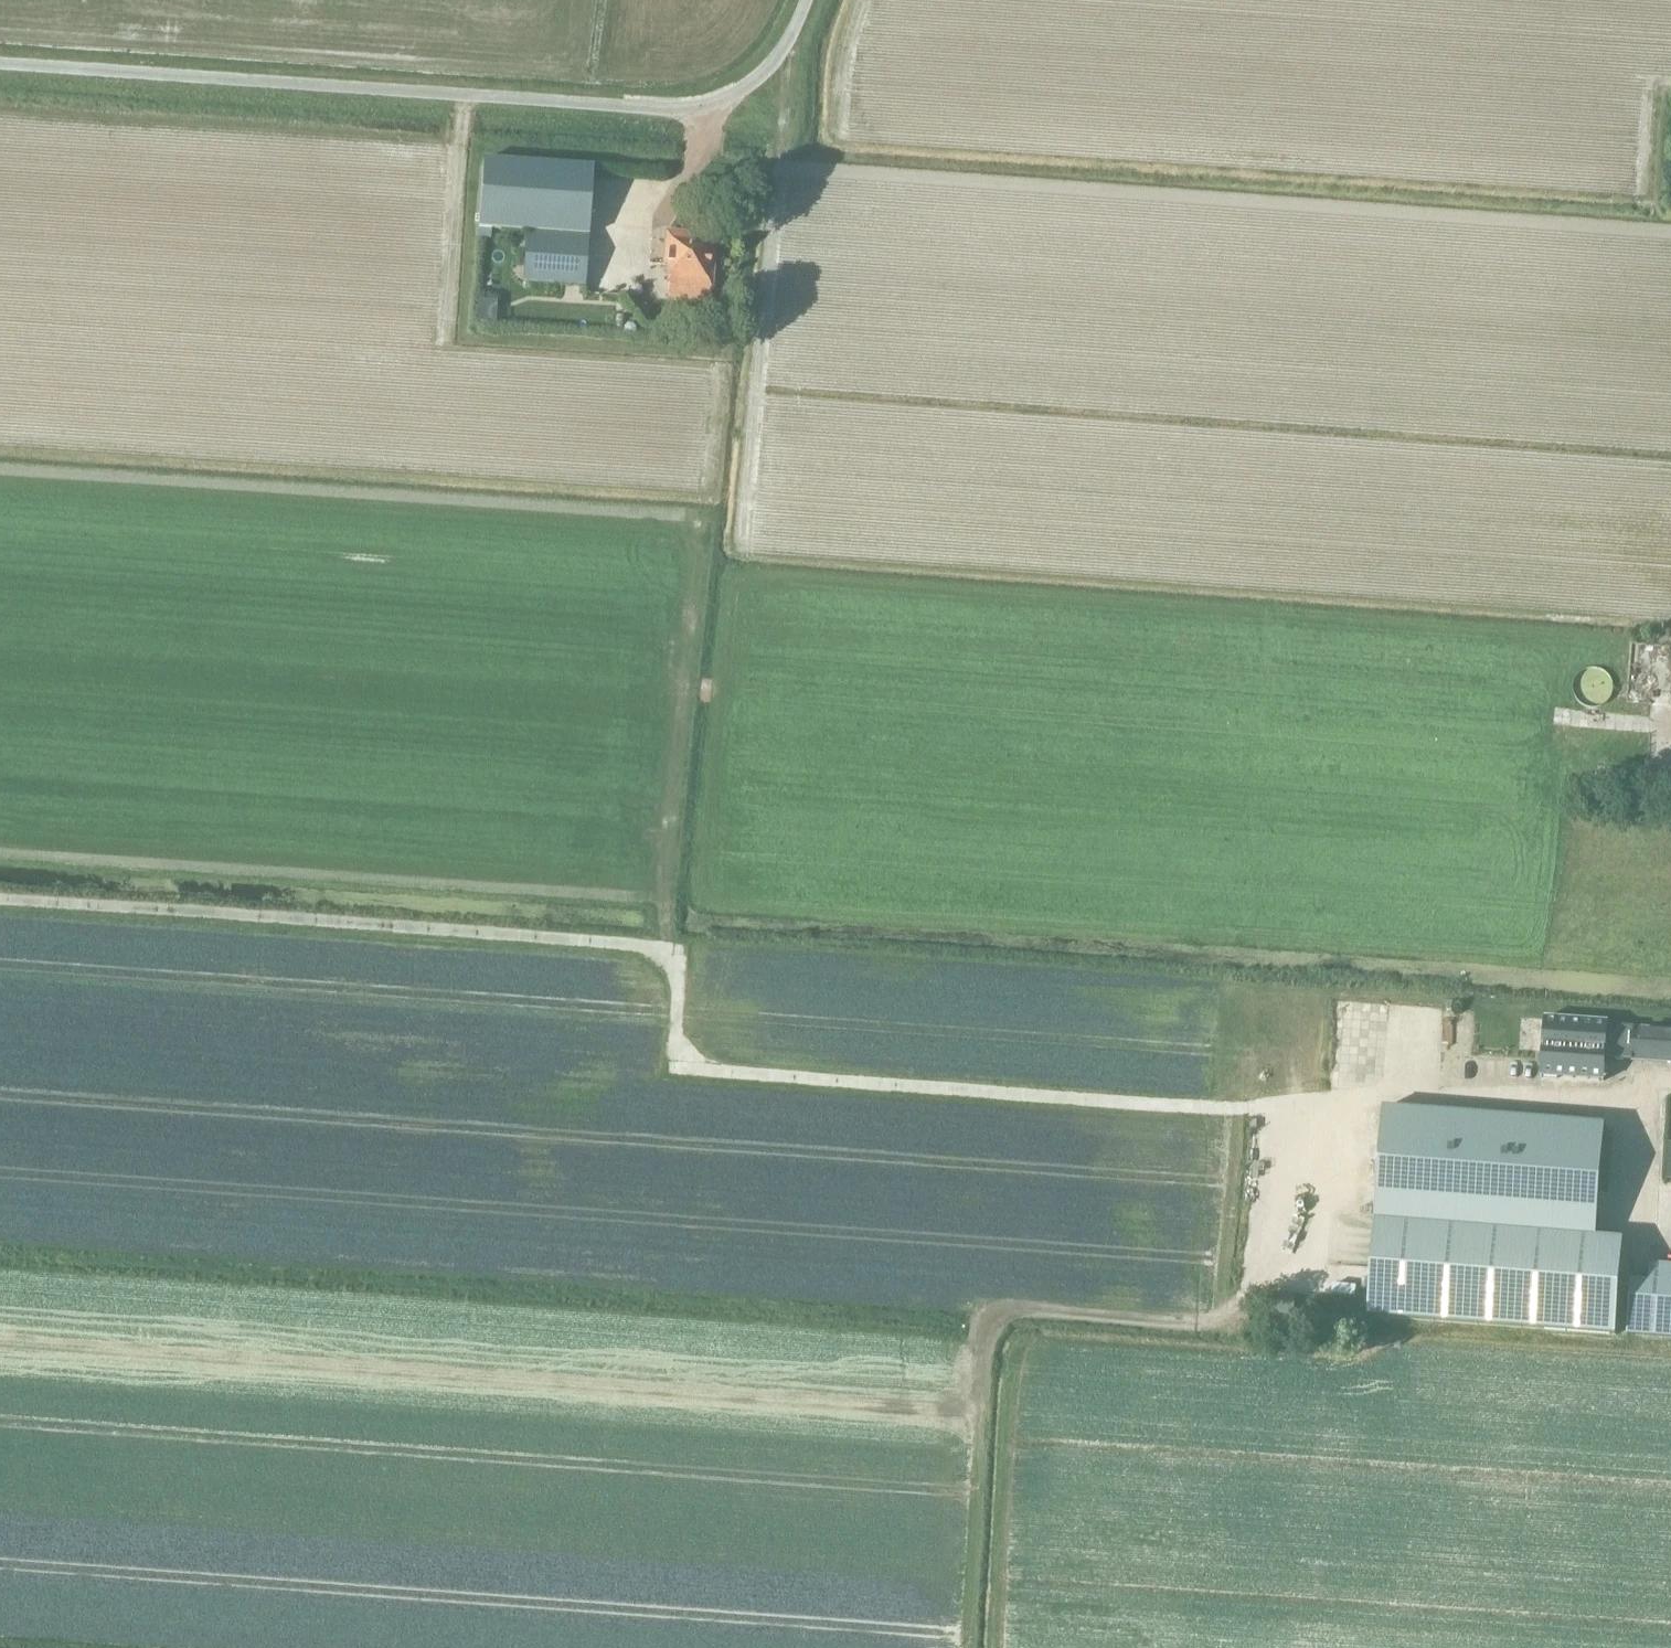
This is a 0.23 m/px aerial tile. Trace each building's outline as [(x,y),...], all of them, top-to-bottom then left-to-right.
[(483,161),(478,238),(491,239),(491,230),(526,232),(523,283),(586,287),(594,168),(483,161)] [(716,235),(667,232),(664,265),(669,266),(668,284),(670,284),(669,298),(711,302),(716,235)] [(1542,1076),(1604,1080),(1605,1059),(1670,1062),(1670,1030),(1608,1026),(1608,1023),(1546,1019),(1542,1076)] [(1383,1117),(1375,1223),(1597,1240),(1605,1134),(1383,1117)] [(1623,1241),(1597,1240),(1375,1223),(1368,1318),(1617,1336),(1623,1241)] [(1625,1334),(1670,1337),(1670,1266),(1650,1264),(1649,1282),(1629,1280),(1625,1334)]
